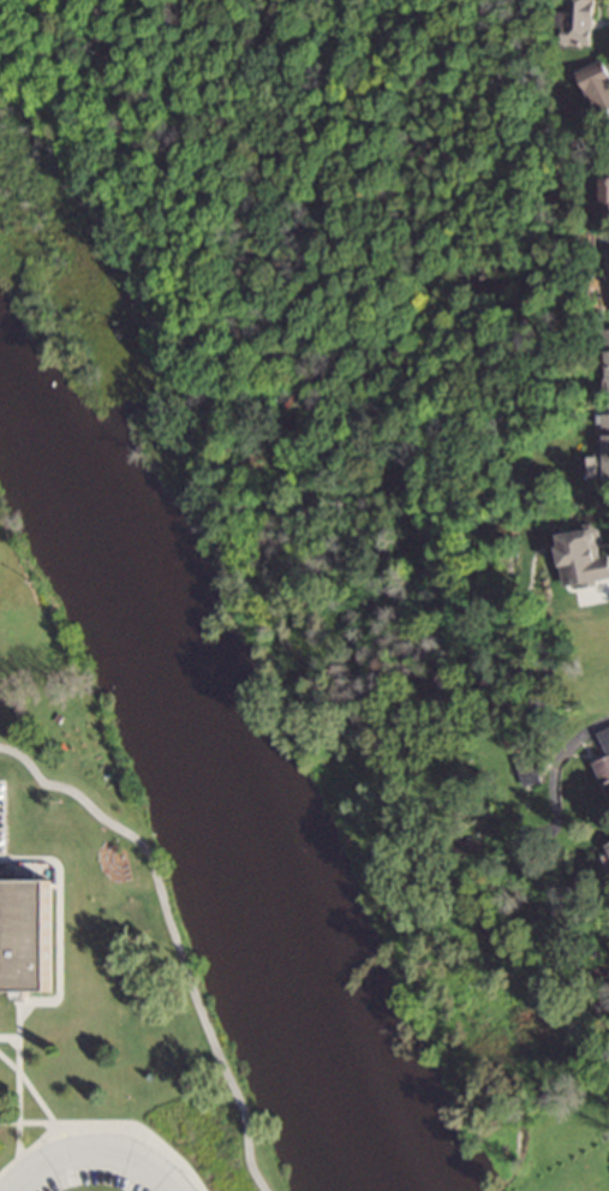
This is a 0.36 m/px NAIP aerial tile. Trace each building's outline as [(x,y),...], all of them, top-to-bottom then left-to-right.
[(571,7),(562,6),(561,26),(569,26),(568,41),(599,42),(600,0),(571,0),(571,7)] [(603,120),(608,118),(608,63),(607,58),(581,69),(603,120)] [(588,477),(606,477),(606,455),(588,455),(588,477)] [(608,580),(608,528),(608,526),(568,534),(578,585),(608,580)] [(545,780),(536,753),(519,758),(528,786),(545,780)] [(2,1013),(0,1013),(0,879),(70,880),(67,990),(4,990),(2,1013)]
